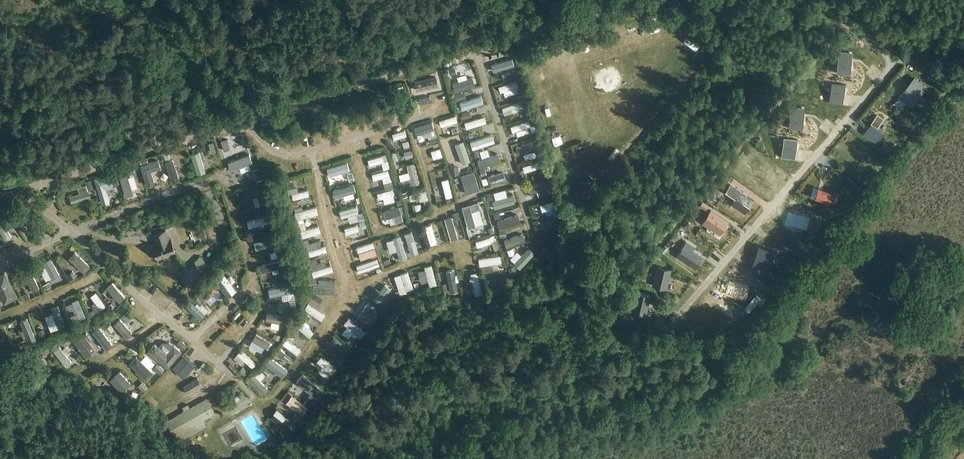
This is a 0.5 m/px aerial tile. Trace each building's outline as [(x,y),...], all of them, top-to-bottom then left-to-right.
[(839,51),(836,71),(849,73),(852,53),(839,51)] [(919,63),(913,71),(917,74),(921,68),(923,66),(919,63)] [(455,67),(448,69),(450,75),(457,73),(455,67)] [(414,81),(416,91),(438,86),(436,77),(414,81)] [(910,103),(924,86),(915,79),(901,96),(910,103)] [(832,81),(829,102),(843,103),(845,83),(832,81)] [(419,105),(428,103),(426,91),(417,93),(419,105)] [(447,110),(463,106),(461,97),(445,101),(447,110)] [(792,105),(789,125),(803,127),(805,106),(792,105)] [(437,115),(420,120),(422,127),(439,121),(437,115)] [(466,115),(445,122),(447,128),(468,122),(466,115)] [(874,122),(866,134),(876,142),(885,130),(874,122)] [(372,143),(389,138),(386,129),(369,134),(372,143)] [(471,132),(451,137),(453,146),(474,141),(471,132)] [(785,135),(782,156),(796,157),(798,137),(785,135)] [(435,142),(439,161),(448,159),(445,140),(435,142)] [(393,154),(391,148),(383,150),(385,156),(393,154)] [(478,152),(458,156),(460,162),(480,159),(478,152)] [(249,154),(229,162),(232,169),(239,167),(241,166),(249,163),(252,162),(249,154)] [(386,162),(387,169),(380,170),(380,173),(396,172),(395,161),(386,162)] [(444,184),(457,181),(454,167),(441,171),(444,184)] [(585,169),(568,184),(578,196),(595,181),(585,169)] [(233,170),(226,171),(227,181),(235,180),(233,170)] [(465,193),(478,189),(472,171),(459,175),(465,193)] [(102,204),(109,202),(105,187),(112,185),(108,173),(93,177),(102,204)] [(270,186),(272,197),(290,193),(288,187),(278,189),(277,184),(270,186)] [(79,193),(69,196),(71,203),(90,197),(86,185),(77,187),(79,193)] [(226,188),(227,196),(245,193),(244,186),(226,188)] [(744,214),(748,208),(741,203),(745,197),(729,186),(725,192),(734,199),(730,205),(744,214)] [(400,189),(397,195),(404,199),(407,193),(400,189)] [(832,193),(819,189),(815,199),(829,204),(832,193)] [(53,194),(48,197),(51,203),(56,201),(53,194)] [(394,205),(401,203),(399,197),(392,199),(394,205)] [(296,201),(274,207),(277,217),(298,211),(296,201)] [(482,219),(499,215),(497,207),(480,210),(482,219)] [(450,223),(469,217),(467,210),(448,217),(450,223)] [(711,210),(703,224),(720,235),(729,222),(711,210)] [(276,219),(283,235),(301,228),(297,219),(286,223),(283,216),(276,219)] [(203,226),(191,230),(196,243),(208,238),(203,226)] [(481,228),(482,238),(501,236),(500,226),(481,228)] [(471,227),(454,231),(456,239),(473,235),(471,227)] [(169,238),(166,230),(153,235),(156,243),(153,245),(158,258),(176,252),(171,238),(169,238)] [(334,240),(337,247),(354,242),(351,234),(334,240)] [(382,235),(376,237),(378,243),(384,241),(382,235)] [(364,256),(372,253),(366,238),(358,241),(364,256)] [(498,245),(494,242),(488,249),(497,258),(510,244),(504,238),(498,245)] [(686,242),(677,256),(690,265),(697,255),(691,251),(693,247),(686,242)] [(759,246),(753,263),(769,269),(775,251),(759,246)] [(83,273),(90,266),(75,251),(68,258),(83,273)] [(353,260),(354,264),(359,263),(356,251),(339,255),(340,263),(353,260)] [(191,285),(210,266),(200,256),(180,275),(191,285)] [(17,262),(22,277),(34,273),(29,259),(17,262)] [(242,259),(236,260),(238,268),(244,266),(242,259)] [(291,271),(312,267),(310,259),(290,263),(291,271)] [(451,287),(460,285),(455,262),(446,264),(451,287)] [(671,270),(658,267),(653,287),(667,290),(671,270)] [(18,297),(5,272),(0,274),(0,297),(4,304),(18,297)] [(648,272),(647,280),(653,281),(655,273),(648,272)] [(305,276),(291,276),(291,282),(313,281),(313,274),(305,274),(305,276)] [(200,293),(206,300),(217,289),(211,283),(200,293)] [(74,289),(70,291),(75,299),(80,297),(74,289)] [(304,307),(293,302),(295,298),(288,294),(283,306),(301,314),(304,307)] [(651,297),(638,294),(633,313),(646,316),(651,297)] [(182,298),(178,302),(182,307),(186,302),(182,298)] [(628,298),(627,306),(633,307),(635,299),(628,298)] [(289,332),(292,326),(287,322),(289,318),(282,314),(276,324),(289,332)] [(166,354),(153,344),(148,350),(167,365),(179,350),(173,345),(166,354)] [(223,355),(227,350),(220,346),(217,351),(223,355)] [(136,357),(130,364),(147,380),(153,373),(136,357)] [(265,367),(261,371),(266,376),(270,372),(265,367)] [(110,379),(122,392),(131,384),(119,371),(110,379)] [(253,374),(248,380),(262,394),(268,388),(260,381),(256,377),(254,375),(253,374)] [(187,393),(201,385),(196,377),(182,386),(187,393)] [(166,421),(173,434),(184,429),(188,436),(206,425),(203,418),(214,412),(207,399),(190,408),(189,405),(183,408),(184,411),(166,421)]
